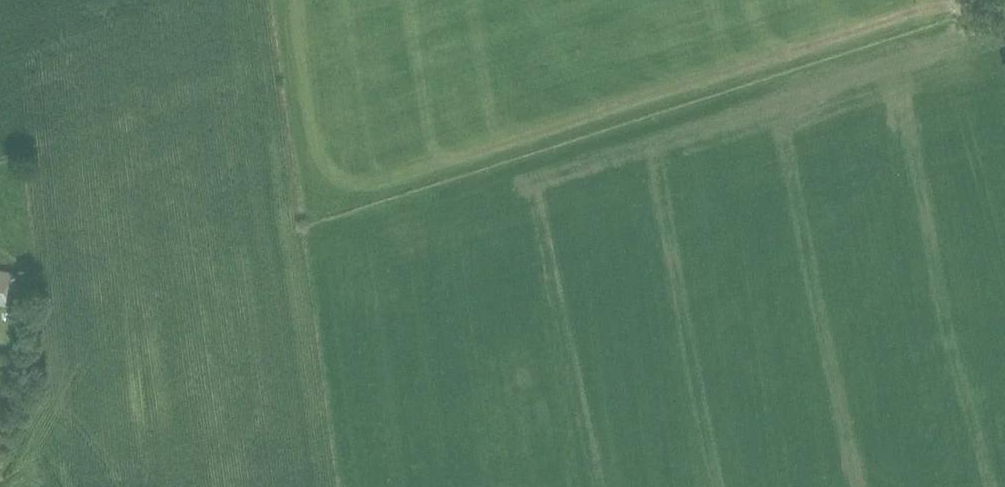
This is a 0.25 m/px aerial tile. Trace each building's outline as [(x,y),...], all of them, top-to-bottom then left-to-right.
[(0,270),(0,303),(4,303),(9,271),(0,270)]
